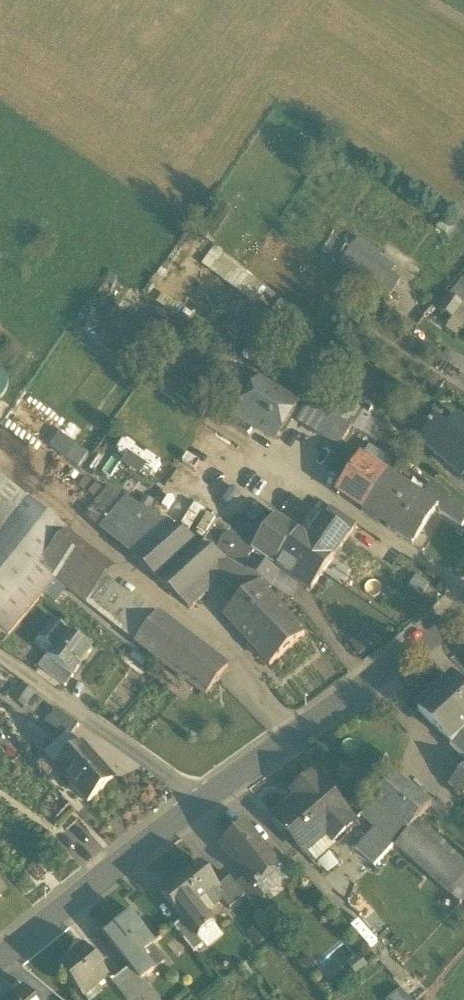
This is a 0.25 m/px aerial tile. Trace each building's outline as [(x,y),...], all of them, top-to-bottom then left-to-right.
[(340,264),(390,297),(400,282),(376,266),(382,257),(357,240),(340,264)] [(214,246),(201,263),(255,305),(269,288),(214,246)] [(463,280),(450,296),(463,306),(463,305),(463,281),(463,280)] [(463,306),(450,296),(447,294),(437,309),(452,320),(463,306)] [(452,320),(446,329),(457,337),(463,328),(463,306),(452,320)] [(255,427),(275,440),(296,407),(259,384),(242,411),(239,415),(238,417),(255,427)] [(296,422),(317,435),(329,414),(309,401),(296,422)] [(239,415),(242,411),(228,402),(225,407),(239,415)] [(218,418),(248,437),(255,427),(238,417),(239,415),(225,407),(218,418)] [(339,420),(329,414),(317,435),(327,441),(339,420)] [(361,434),(376,442),(385,426),(370,418),(361,434)] [(411,430),(424,441),(438,425),(429,418),(425,423),(421,419),(411,430)] [(351,427),(339,420),(327,441),(339,448),(351,427)] [(438,425),(424,441),(422,443),(450,468),(463,451),(463,425),(459,420),(447,433),(438,425)] [(49,449),(79,470),(89,455),(60,434),(49,449)] [(164,465),(126,437),(116,452),(126,459),(144,472),(153,479),(164,465)] [(370,445),(361,458),(387,475),(395,462),(370,445)] [(450,468),(463,480),(463,451),(450,468)] [(363,511),(363,512),(388,476),(387,475),(361,458),(337,495),(362,512),(363,511)] [(144,472),(126,459),(119,467),(138,480),(144,472)] [(420,497),(388,476),(363,512),(411,545),(435,510),(436,508),(420,497)] [(463,528),(463,511),(430,484),(420,497),(436,508),(435,510),(463,528)] [(16,517),(29,501),(10,487),(0,500),(0,505),(16,517)] [(87,520),(100,531),(126,500),(110,489),(87,520)] [(100,531),(132,558),(167,526),(126,500),(100,531)] [(29,501),(16,517),(0,537),(0,632),(8,638),(56,581),(39,567),(52,550),(64,535),(65,536),(68,532),(29,501)] [(16,517),(0,505),(0,537),(16,517)] [(324,517),(349,535),(356,525),(331,507),(324,517)] [(313,512),(297,533),(307,540),(323,519),(313,512)] [(297,533),(286,550),(322,574),(333,558),(349,535),(324,517),(323,519),(307,540),(297,533)] [(254,554),(274,567),(286,550),(297,533),(276,518),(254,551),(254,552),(253,553),(254,554)] [(195,589),(213,572),(226,561),(167,526),(132,558),(131,558),(181,602),(195,589)] [(204,541),(216,550),(227,534),(216,526),(204,541)] [(216,550),(244,568),(254,554),(253,553),(227,534),(216,550)] [(52,550),(67,560),(79,546),(65,536),(64,535),(52,550)] [(56,581),(87,605),(106,580),(112,573),(79,546),(67,560),(52,550),(39,567),(56,581)] [(311,590),(322,574),(286,550),(274,567),(309,591),(311,590)] [(245,571),(269,586),(278,573),(254,559),(245,571)] [(261,582),(226,561),(213,572),(236,586),(233,590),(244,597),(258,584),(259,585),(261,582)] [(195,589),(205,596),(220,581),(233,590),(236,586),(213,572),(195,589)] [(269,586),(293,600),(300,587),(278,573),(269,586)] [(431,585),(417,576),(409,587),(423,597),(431,585)] [(87,605),(107,621),(129,597),(106,580),(87,605)] [(224,615),(252,647),(287,615),(259,585),(258,584),(244,597),(224,615)] [(205,596),(195,589),(181,602),(190,610),(205,596)] [(135,642),(154,617),(129,597),(107,621),(135,642)] [(135,642),(206,696),(228,669),(157,614),(154,617),(135,642)] [(304,634),(287,615),(252,647),(270,666),(304,634)] [(40,640),(53,650),(66,632),(67,633),(68,632),(54,621),(40,640)] [(92,652),(67,633),(66,632),(53,650),(47,658),(73,678),(92,652)] [(39,668),(65,688),(73,678),(47,658),(39,668)] [(435,694),(463,724),(463,692),(451,679),(434,694),(435,694)] [(451,744),(463,734),(462,733),(463,732),(463,724),(435,694),(417,710),(451,744)] [(46,723),(69,739),(78,726),(55,710),(46,723)] [(463,734),(451,744),(463,757),(463,735),(463,734)] [(57,767),(86,802),(112,780),(82,746),(57,767)] [(463,797),(463,795),(463,767),(449,785),(463,797)] [(394,846),(396,848),(418,822),(433,806),(398,775),(361,817),(374,828),(394,846)] [(276,818),(307,853),(328,834),(335,840),(355,822),(314,776),(298,792),(301,795),(276,818)] [(418,822),(396,848),(447,893),(463,873),(463,862),(418,822)] [(247,877),(256,888),(280,869),(246,826),(222,845),(247,877)] [(355,850),(375,867),(394,846),(374,828),(355,850)] [(192,871),(174,885),(193,909),(198,904),(206,898),(212,906),(222,899),(215,891),(219,888),(218,888),(201,866),(193,872),(192,871)] [(447,893),(460,904),(463,899),(463,873),(447,893)] [(247,877),(236,886),(245,898),(261,918),(273,908),(256,888),(247,877)] [(230,910),(245,898),(236,886),(230,878),(218,888),(219,888),(215,891),(222,899),(230,910)] [(204,912),(198,904),(193,909),(174,885),(174,884),(161,894),(162,895),(183,921),(198,940),(199,939),(216,926),(204,912)] [(198,904),(204,912),(212,906),(206,898),(198,904)] [(133,969),(142,980),(153,970),(141,955),(154,947),(131,919),(108,937),(133,969)] [(174,928),(194,954),(204,946),(199,939),(198,940),(183,921),(174,928)] [(61,969),(80,994),(83,992),(93,984),(96,988),(109,977),(86,949),(61,969)] [(133,969),(123,976),(141,999),(151,992),(142,980),(133,969)] [(141,999),(123,976),(113,984),(126,999),(140,999),(141,999)] [(93,984),(83,992),(86,996),(96,988),(93,984)] [(25,988),(10,999),(34,999),(25,988)] [(151,992),(141,999),(158,999),(151,992)]
